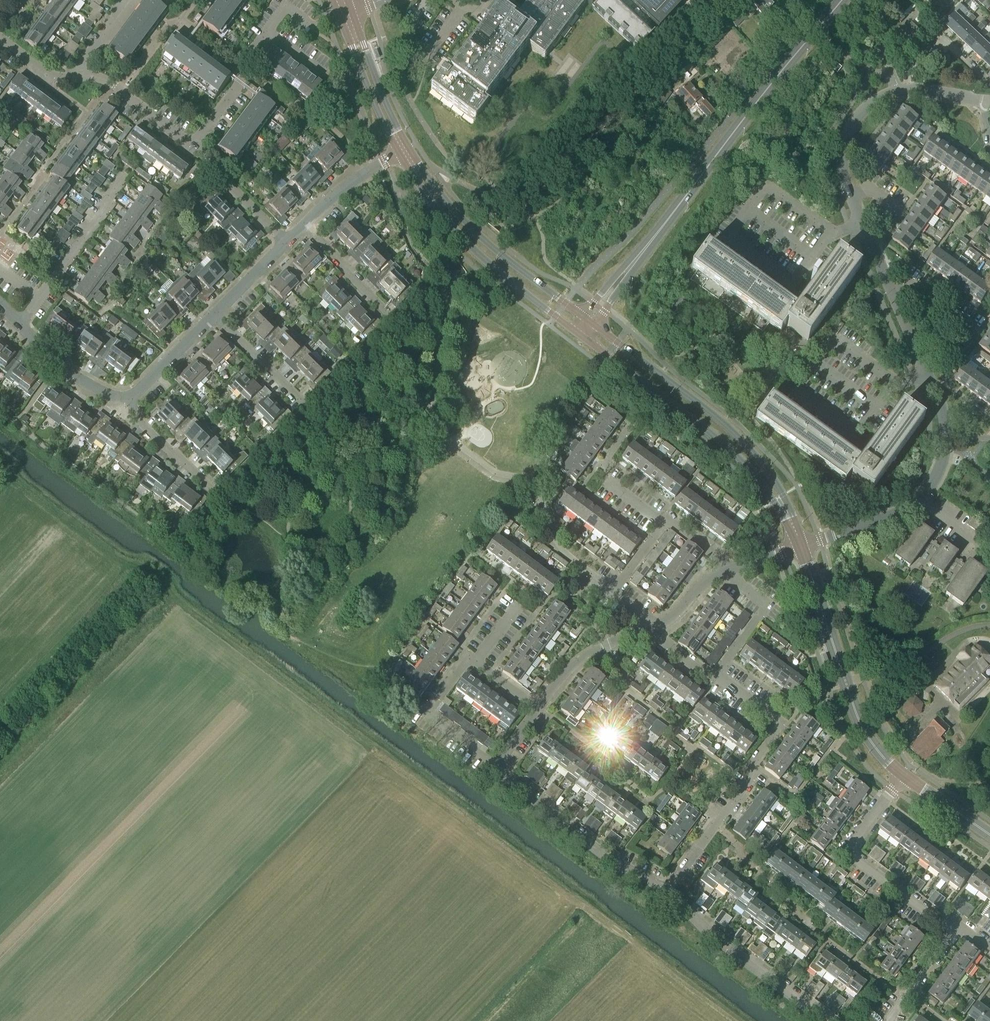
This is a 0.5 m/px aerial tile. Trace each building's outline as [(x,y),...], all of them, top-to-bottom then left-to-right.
[(75,11),(60,0),(54,0),(50,6),(66,18),(71,11),(73,13),(75,11)] [(75,11),(77,12),(84,3),(80,0),(60,0),(75,11)] [(161,21),(168,12),(152,0),(147,0),(142,7),(149,12),(149,11),(155,15),(155,16),(161,21)] [(203,25),(219,37),(247,0),(222,0),(203,25)] [(212,4),(206,0),(203,4),(209,8),(212,4)] [(524,15),(514,8),(517,4),(511,0),(497,0),(487,13),(495,19),(493,21),(492,20),(449,77),(444,74),(432,89),(476,122),(488,106),(484,103),(526,46),(543,59),(585,3),(580,0),(535,0),(524,15)] [(585,3),(592,9),(639,53),(685,4),(688,0),(580,0),(585,3)] [(776,4),(772,0),(754,0),(751,3),(757,10),(757,9),(761,14),(767,8),(766,7),(767,6),(770,10),(776,4)] [(902,15),(901,14),(897,19),(901,23),(905,19),(905,18),(916,6),(914,3),(902,15)] [(951,20),(946,26),(951,30),(950,31),(950,32),(951,32),(953,35),(954,34),(954,33),(955,34),(965,24),(968,21),(969,19),(973,16),(961,5),(960,4),(948,16),(949,17),(952,19),(951,20)] [(61,25),(66,18),(50,6),(44,15),(62,28),(63,26),(61,25)] [(154,30),(161,21),(155,16),(155,15),(149,11),(149,12),(142,7),(135,16),(154,30)] [(730,21),(736,27),(746,18),(740,12),(730,21)] [(60,30),(62,28),(44,15),(37,23),(53,35),(58,28),(60,30)] [(195,19),(194,21),(195,22),(197,23),(198,23),(199,22),(200,20),(202,17),(200,16),(198,15),(197,17),(195,19)] [(91,16),(87,21),(93,25),(96,21),(97,20),(91,16)] [(148,38),(154,30),(135,16),(129,24),(136,29),(136,28),(142,33),(148,38)] [(48,42),(53,35),(37,23),(31,32),(49,45),(50,44),(48,42)] [(84,23),(80,28),(87,33),(89,35),(92,30),(90,29),(90,28),(85,24),(84,23)] [(912,23),(897,39),(908,50),(909,50),(924,34),(923,34),(912,23)] [(142,46),(148,38),(142,33),(136,28),(136,29),(129,24),(123,32),(142,46)] [(965,24),(955,34),(964,43),(974,33),(973,33),(972,32),(968,28),(965,24)] [(80,28),(77,33),(78,34),(83,38),(86,39),(89,35),(87,33),(80,28)] [(249,40),(253,35),(248,31),(244,36),(249,40)] [(31,32),(24,41),(40,52),(45,46),(47,47),(49,45),(31,32)] [(135,55),(142,46),(123,32),(116,41),(123,46),(123,47),(128,51),(128,50),(135,55)] [(974,33),(964,43),(973,52),(983,42),(983,41),(978,37),(977,36),(974,33)] [(78,34),(75,37),(81,42),(83,38),(78,34)] [(166,47),(163,51),(167,54),(163,60),(216,99),(223,90),(223,89),(225,86),(231,79),(178,40),(180,37),(176,34),(166,47)] [(973,52),(982,60),(989,52),(989,48),(986,44),(989,41),(989,40),(989,34),(986,38),(983,41),(983,42),(973,52)] [(81,42),(75,37),(71,42),(77,46),(78,46),(81,42)] [(128,64),(135,55),(128,50),(128,51),(123,47),(123,46),(116,41),(109,50),(128,64)] [(264,70),(278,51),(269,45),(255,63),(264,70)] [(65,51),(62,55),(67,59),(71,55),(65,51)] [(273,77),(287,58),(278,51),(264,70),(273,77)] [(62,55),(58,59),(64,64),(65,63),(67,59),(62,55)] [(282,83),(296,64),(287,58),(273,77),(282,83)] [(290,90),(304,71),(296,64),(282,83),(290,90)] [(838,74),(838,73),(842,69),(837,64),(832,69),(838,74)] [(299,96),(313,77),(304,71),(290,90),(299,96)] [(6,81),(10,83),(14,77),(11,74),(6,81)] [(16,99),(30,81),(26,78),(24,81),(19,76),(9,90),(16,95),(15,98),(16,99)] [(313,77),(299,96),(308,103),(322,84),(313,77)] [(5,90),(10,83),(6,81),(1,87),(5,90)] [(27,103),(38,87),(30,81),(16,99),(18,101),(20,98),(27,103)] [(714,113),(689,86),(677,96),(689,110),(695,105),(708,119),(714,113)] [(34,112),(47,94),(38,87),(27,103),(33,108),(31,111),(34,112)] [(657,102),(661,106),(671,94),(667,90),(657,102)] [(260,91),(256,96),(259,98),(259,97),(267,103),(270,99),(260,91)] [(44,116),(55,100),(47,94),(34,112),(35,113),(37,111),(44,116)] [(236,162),(242,154),(275,109),(267,103),(259,97),(259,98),(220,150),(236,162)] [(270,99),(267,103),(275,109),(282,114),(285,110),(270,99)] [(51,125),(64,107),(55,100),(44,116),(50,121),(49,123),(51,125)] [(9,109),(2,104),(0,107),(0,108),(6,113),(9,109)] [(96,113),(114,126),(115,125),(113,123),(118,116),(105,106),(101,111),(98,110),(96,113)] [(64,107),(51,125),(52,126),(54,124),(62,129),(72,116),(66,112),(68,110),(64,107)] [(898,116),(913,127),(919,119),(904,108),(898,116)] [(9,109),(6,113),(13,118),(15,114),(9,109)] [(113,128),(114,126),(96,113),(90,121),(105,133),(110,126),(113,128)] [(891,125),(907,136),(913,127),(898,116),(891,125)] [(23,126),(26,122),(19,117),(17,121),(23,126)] [(301,129),(306,124),(300,119),(295,124),(301,129)] [(100,140),(105,133),(90,121),(83,130),(101,144),(102,142),(100,140)] [(26,122),(23,126),(30,131),(33,127),(26,122)] [(14,123),(7,133),(10,135),(17,126),(14,123)] [(296,125),(291,130),(299,137),(303,133),(296,125)] [(900,145),(907,136),(891,125),(885,134),(900,145)] [(123,133),(127,136),(132,129),(128,126),(123,133)] [(136,150),(149,132),(140,126),(128,141),(135,147),(134,149),(136,150)] [(100,145),(101,144),(83,130),(77,139),(92,150),(97,144),(100,145)] [(926,137),(930,140),(934,133),(931,130),(926,137)] [(146,155),(158,139),(149,132),(136,150),(138,152),(139,150),(146,155)] [(122,142),(127,136),(123,133),(118,140),(122,142)] [(879,143),(894,153),(900,145),(885,134),(879,143)] [(21,143),(44,160),(47,156),(40,151),(44,145),(30,135),(24,142),(23,141),(21,143)] [(40,138),(47,143),(50,140),(43,135),(40,138)] [(925,146),(930,140),(926,137),(921,143),(925,146)] [(934,159),(945,144),(936,137),(925,153),(934,159)] [(323,152),(336,164),(347,152),(333,138),(326,145),(328,147),(323,152)] [(87,157),(92,150),(77,139),(70,147),(88,161),(89,159),(87,157)] [(151,165),(153,164),(166,145),(158,139),(146,155),(143,159),(151,165)] [(41,164),(44,160),(21,143),(20,144),(22,146),(16,153),(31,164),(34,159),(41,164)] [(115,143),(110,150),(114,153),(119,146),(115,143)] [(872,152),(887,163),(894,153),(879,143),(872,152)] [(945,144),(934,159),(943,165),(953,150),(945,144)] [(163,168),(175,152),(166,145),(153,164),(155,165),(156,163),(163,168)] [(87,163),(88,161),(70,147),(64,156),(79,168),(84,161),(87,163)] [(323,152),(318,147),(307,158),(310,162),(321,172),(324,169),(327,172),(336,164),(323,152)] [(913,154),(917,157),(922,150),(918,148),(913,154)] [(7,159),(8,160),(31,177),(34,173),(27,168),(31,164),(16,153),(13,150),(7,159)] [(105,157),(109,159),(114,153),(110,150),(105,157)] [(951,172),(962,157),(953,150),(943,165),(951,172)] [(170,176),(183,158),(175,152),(163,168),(170,173),(168,175),(170,176)] [(881,172),(887,163),(872,152),(866,161),(881,172)] [(917,157),(913,154),(910,152),(907,156),(914,161),(917,157)] [(125,164),(128,161),(121,155),(118,159),(125,164)] [(74,174),(79,168),(64,156),(57,165),(75,178),(77,176),(74,174)] [(962,157),(951,172),(960,178),(971,163),(962,157)] [(183,158),(170,176),(172,178),(173,175),(180,181),(192,165),(183,158)] [(3,170),(8,174),(17,181),(18,181),(21,176),(28,181),(31,177),(8,160),(7,162),(9,163),(3,170)] [(128,161),(125,164),(131,169),(134,165),(128,161)] [(317,176),(321,172),(310,162),(303,169),(304,170),(300,175),(312,187),(320,179),(317,176)] [(969,185),(980,170),(971,163),(960,178),(969,185)] [(54,177),(66,185),(72,178),(74,180),(75,178),(57,165),(50,174),(54,177)] [(922,175),(925,172),(927,169),(923,166),(918,172),(922,175)] [(101,171),(106,175),(109,171),(104,167),(101,171)] [(143,177),(145,174),(138,168),(135,172),(143,177)] [(902,176),(906,179),(911,172),(907,169),(902,176)] [(200,170),(195,174),(198,178),(204,174),(200,170)] [(980,170),(969,185),(978,191),(989,176),(980,170)] [(103,179),(106,175),(101,171),(97,175),(103,179)] [(925,172),(922,175),(929,180),(931,176),(925,172)] [(0,180),(0,181),(22,198),(25,194),(18,189),(22,184),(18,181),(17,181),(8,174),(2,181),(1,179),(0,180)] [(145,174),(143,177),(149,182),(152,178),(145,174)] [(304,195),(312,187),(300,175),(295,180),(294,178),(287,185),(298,195),(301,192),(304,195)] [(902,186),(906,179),(902,176),(897,183),(902,186)] [(989,193),(989,177),(989,176),(978,191),(987,197),(989,193)] [(70,188),(66,185),(54,177),(48,186),(66,199),(67,197),(65,195),(70,188)] [(290,210),(298,202),(294,199),(298,195),(287,185),(282,179),(277,184),(276,186),(277,188),(280,191),(280,192),(282,193),(277,198),(290,210)] [(940,188),(942,184),(936,179),(933,183),(940,188)] [(22,198),(0,181),(0,195),(9,202),(12,197),(19,202),(22,198)] [(160,190),(162,187),(155,181),(153,185),(160,190)] [(88,188),(94,192),(96,188),(91,184),(88,188)] [(942,184),(940,188),(946,193),(949,189),(942,184)] [(64,201),(66,199),(48,186),(41,195),(57,206),(62,199),(64,201)] [(163,197),(156,193),(149,187),(143,194),(142,193),(140,195),(163,212),(165,208),(159,203),(163,197)] [(162,187),(160,190),(166,195),(169,191),(162,187)] [(925,196),(941,207),(948,198),(932,187),(925,196)] [(90,197),(94,192),(88,188),(84,193),(90,197)] [(957,200),(960,197),(962,194),(958,191),(953,198),(957,200)] [(9,216),(12,212),(5,206),(9,202),(0,195),(0,209),(9,216)] [(52,213),(57,206),(41,195),(35,203),(53,216),(54,214),(52,213)] [(160,215),(163,212),(140,195),(139,196),(141,198),(136,205),(149,215),(153,210),(160,215)] [(215,200),(211,197),(211,196),(200,207),(207,215),(209,213),(214,217),(226,205),(218,197),(215,200)] [(361,200),(367,206),(371,202),(366,196),(361,200)] [(919,205),(934,216),(941,207),(925,196),(919,205)] [(960,197),(957,200),(964,205),(967,202),(960,197)] [(282,218),(290,210),(277,198),(272,202),(271,201),(264,208),(274,219),(278,215),(282,218)] [(51,218),(53,216),(35,203),(28,212),(44,223),(49,217),(51,218)] [(79,209),(85,213),(88,208),(82,204),(79,209)] [(146,220),(149,215),(136,205),(130,212),(129,210),(127,212),(150,229),(153,225),(146,220)] [(223,231),(234,220),(231,216),(234,213),(226,205),(214,217),(218,222),(217,224),(223,231)] [(919,205),(913,214),(928,225),(933,228),(939,220),(934,216),(919,205)] [(972,217),(975,213),(968,208),(965,212),(972,217)] [(6,219),(9,216),(0,209),(0,215),(6,219)] [(81,217),(85,213),(79,209),(76,213),(81,217)] [(954,217),(957,220),(962,213),(959,210),(954,217)] [(39,230),(44,223),(28,212),(22,221),(40,234),(41,232),(39,230)] [(147,233),(150,229),(127,212),(126,214),(128,215),(123,222),(136,232),(140,227),(147,233)] [(346,245),(362,228),(356,223),(360,220),(353,213),(335,232),(339,235),(338,237),(346,245)] [(975,213),(972,217),(979,222),(982,218),(975,213)] [(906,222),(922,233),(928,225),(913,214),(906,222)] [(957,220),(954,217),(951,215),(948,219),(955,223),(957,220)] [(237,240),(249,228),(241,220),(238,223),(234,220),(223,231),(230,237),(232,235),(237,240)] [(38,236),(40,234),(22,221),(19,224),(22,226),(17,231),(31,241),(36,234),(38,236)] [(385,228),(389,233),(396,226),(392,221),(385,228)] [(66,226),(72,230),(75,226),(69,222),(66,226)] [(133,237),(136,232),(123,222),(117,229),(116,228),(114,229),(137,246),(140,242),(133,237)] [(915,242),(922,233),(906,222),(900,231),(915,242)] [(68,235),(72,230),(66,226),(63,230),(68,235)] [(172,236),(175,233),(168,226),(165,229),(172,236)] [(984,226),(980,232),(986,236),(989,231),(984,227),(984,226)] [(941,234),(945,237),(950,230),(946,227),(941,234)] [(255,245),(257,243),(254,239),(257,235),(249,228),(237,240),(241,245),(239,247),(246,254),(251,249),(255,245)] [(357,256),(377,236),(371,230),(367,234),(362,228),(346,245),(357,256)] [(115,233),(109,240),(113,243),(113,242),(123,250),(124,250),(127,245),(134,250),(137,246),(114,229),(113,231),(115,233)] [(908,251),(915,242),(900,231),(893,240),(908,251)] [(945,237),(941,234),(938,232),(935,236),(942,240),(945,237)] [(977,236),(981,239),(984,241),(987,237),(980,232),(977,236)] [(165,233),(159,239),(164,243),(169,237),(165,233)] [(960,242),(963,238),(956,233),(953,237),(960,242)] [(368,267),(381,255),(385,251),(379,246),(383,242),(377,236),(357,256),(368,267)] [(976,245),(981,239),(977,236),(972,242),(976,245)] [(963,238),(960,242),(967,246),(970,242),(963,238)] [(53,244),(59,248),(62,243),(56,239),(53,244)] [(128,253),(124,250),(123,250),(113,242),(113,243),(108,250),(106,248),(105,250),(128,267),(131,263),(124,258),(128,253)] [(94,246),(89,243),(86,248),(90,252),(94,246)] [(56,252),(59,248),(53,244),(50,248),(56,252)] [(99,245),(98,246),(104,251),(104,252),(105,253),(100,260),(114,270),(118,265),(125,271),(128,267),(105,250),(99,245)] [(928,251),(932,254),(937,247),(933,245),(928,251)] [(703,247),(689,266),(692,269),(696,271),(698,272),(691,282),(763,334),(770,324),(781,332),(786,326),(807,341),(858,270),(840,257),(803,307),(797,315),(783,305),(703,247)] [(309,249),(301,257),(304,259),(313,269),(315,271),(326,259),(316,248),(313,252),(309,249)] [(975,258),(978,254),(971,249),(969,253),(975,258)] [(403,256),(408,261),(412,256),(408,251),(403,256)] [(927,261),(932,254),(928,251),(923,258),(927,261)] [(937,272),(948,257),(939,251),(928,266),(937,272)] [(212,263),(205,270),(218,283),(226,275),(222,272),(226,268),(211,253),(207,258),(212,263)] [(978,254),(975,258),(973,261),(977,263),(982,257),(978,254)] [(394,265),(387,258),(385,260),(381,255),(368,267),(380,279),(391,268),(394,265)] [(956,263),(946,278),(955,285),(965,270),(971,263),(962,256),(956,263)] [(297,268),(293,271),(304,282),(310,276),(308,274),(313,269),(304,259),(301,257),(293,264),(297,268)] [(946,278),(956,263),(948,257),(937,272),(946,278)] [(111,275),(114,270),(100,260),(95,267),(93,265),(92,267),(115,284),(118,280),(111,275)] [(388,294),(400,282),(400,281),(404,277),(399,272),(401,270),(395,264),(394,265),(391,268),(380,279),(383,282),(380,286),(388,294)] [(200,265),(188,276),(189,277),(192,280),(203,291),(206,287),(210,291),(218,283),(205,270),(200,265)] [(143,275),(147,271),(142,266),(137,270),(143,275)] [(112,288),(115,284),(92,267),(91,269),(93,270),(88,277),(102,287),(105,283),(112,288)] [(963,291),(974,277),(965,270),(955,285),(963,291)] [(286,272),(278,280),(291,292),(295,288),(297,289),(304,282),(293,271),(290,275),(286,272)] [(187,275),(174,285),(179,290),(191,302),(203,291),(192,280),(189,277),(188,276),(187,275)] [(98,293),(102,287),(88,277),(83,284),(81,283),(79,284),(102,301),(105,298),(98,293)] [(770,281),(784,292),(788,287),(773,277),(770,281)] [(974,277),(963,291),(972,298),(983,283),(974,277)] [(270,295),(281,306),(288,299),(286,297),(291,292),(278,280),(270,288),(274,291),(270,295)] [(400,282),(388,294),(396,302),(399,298),(403,302),(414,291),(407,284),(405,286),(400,282)] [(972,298),(981,304),(989,292),(989,289),(983,283),(972,298)] [(99,305),(102,301),(79,284),(78,286),(80,288),(74,295),(88,305),(92,300),(99,305)] [(328,284),(318,295),(330,307),(331,305),(343,293),(335,285),(332,288),(328,284)] [(174,285),(164,297),(166,299),(177,310),(180,307),(183,310),(191,302),(179,290),(174,285)] [(341,319),(352,308),(348,304),(351,301),(343,293),(331,305),(336,309),(334,311),(341,319)] [(122,307),(126,303),(121,299),(117,304),(122,307)] [(173,314),(177,310),(166,299),(159,306),(160,308),(156,313),(168,325),(177,317),(173,314)] [(256,334),(269,322),(264,317),(269,312),(262,305),(248,319),(244,323),(256,334)] [(354,328),(366,315),(358,308),(355,311),(352,308),(341,319),(347,325),(349,323),(354,328)] [(55,311),(54,312),(52,311),(44,322),(50,326),(47,330),(57,337),(67,323),(62,319),(63,317),(55,311)] [(168,325),(156,313),(151,317),(150,316),(142,323),(153,334),(157,330),(160,333),(168,325)] [(358,335),(364,342),(375,331),(371,327),(374,323),(366,315),(354,328),(358,332),(358,335)] [(268,338),(271,342),(282,331),(276,324),(274,326),(269,322),(256,334),(264,342),(268,338)] [(82,331),(81,330),(74,325),(72,326),(67,323),(57,337),(65,344),(68,340),(72,343),(82,331)] [(79,348),(85,352),(96,338),(91,335),(92,333),(84,326),(81,330),(82,331),(72,343),(79,348)] [(271,342),(268,345),(269,347),(275,352),(278,349),(283,354),(295,341),(299,337),(293,331),(289,331),(285,328),(282,331),(271,342)] [(97,356),(101,359),(111,346),(113,342),(116,339),(115,339),(114,340),(107,335),(104,338),(99,334),(96,338),(85,352),(95,359),(97,356)] [(324,335),(319,340),(330,351),(335,346),(324,335)] [(295,341),(283,354),(295,365),(309,351),(305,347),(307,345),(299,337),(295,341)] [(981,347),(989,354),(989,340),(987,338),(981,347)] [(103,360),(114,368),(125,354),(119,350),(121,348),(123,345),(116,339),(113,342),(111,346),(101,359),(103,360)] [(211,347),(223,360),(228,355),(230,357),(237,350),(226,339),(222,343),(219,339),(211,347)] [(219,365),(223,360),(211,347),(203,355),(207,359),(203,362),(214,373),(221,366),(219,365)] [(17,362),(13,359),(15,355),(7,349),(0,358),(0,365),(1,366),(0,368),(0,369),(7,374),(8,374),(17,362)] [(312,355),(309,351),(295,365),(306,376),(318,364),(322,359),(316,353),(312,355)] [(985,360),(987,356),(981,351),(978,355),(985,360)] [(125,354),(114,368),(123,375),(126,371),(130,374),(139,362),(131,356),(130,358),(125,354)] [(967,366),(956,381),(956,382),(964,388),(975,372),(979,367),(971,361),(967,366)] [(7,374),(4,378),(5,378),(12,384),(14,382),(19,386),(30,372),(32,369),(25,365),(24,367),(17,362),(8,374),(7,374)] [(214,373),(203,362),(200,365),(196,362),(188,370),(201,383),(205,378),(207,380),(214,373)] [(318,364),(306,376),(314,384),(317,381),(321,385),(332,374),(325,367),(323,369),(318,364)] [(196,387),(201,383),(188,370),(180,378),(184,382),(180,386),(191,396),(198,389),(196,387)] [(31,398),(40,386),(36,382),(39,378),(30,372),(19,386),(18,388),(23,392),(31,398)] [(973,394),(984,379),(975,372),(964,388),(973,394)] [(241,396),(254,383),(245,375),(242,378),(238,375),(227,386),(234,393),(236,391),(241,396)] [(973,394),(982,400),(989,390),(989,383),(984,379),(973,394)] [(251,409),(265,395),(262,398),(258,395),(262,391),(254,383),(241,396),(245,400),(244,402),(251,409)] [(51,410),(62,396),(53,389),(50,393),(46,390),(37,402),(44,408),(46,406),(51,410)] [(264,419),(276,406),(265,395),(251,409),(257,416),(259,414),(264,419)] [(51,410),(47,417),(60,427),(61,424),(72,410),(68,406),(71,403),(62,396),(51,410)] [(591,397),(586,404),(589,407),(592,404),(594,405),(596,402),(591,397)] [(158,417),(166,425),(179,412),(174,407),(175,406),(169,399),(154,413),(158,417)] [(761,413),(758,418),(846,482),(847,480),(850,476),(853,478),(856,480),(861,484),(871,491),(879,480),(912,435),(923,420),(904,407),(882,438),(867,458),(862,465),(848,455),(832,444),(780,405),(771,399),(761,413)] [(7,412),(11,406),(7,403),(2,408),(7,412)] [(276,406),(264,419),(268,423),(266,425),(274,432),(292,415),(287,410),(284,414),(276,406)] [(76,412),(72,410),(61,424),(74,434),(77,430),(78,430),(88,416),(79,409),(76,412)] [(582,409),(577,415),(578,415),(581,418),(586,411),(582,409)] [(601,418),(616,430),(622,421),(607,410),(601,418)] [(192,422),(192,421),(191,422),(185,416),(183,417),(179,412),(166,425),(174,433),(177,430),(181,433),(192,422)] [(577,415),(574,419),(581,424),(584,420),(581,418),(578,415),(577,415)] [(92,438),(101,425),(88,416),(78,430),(82,433),(81,435),(89,442),(92,438)] [(205,432),(201,428),(202,426),(195,418),(192,421),(192,422),(181,433),(192,444),(205,432)] [(609,438),(616,430),(601,418),(594,427),(609,438)] [(89,442),(88,443),(92,446),(96,440),(96,441),(99,443),(105,447),(107,446),(117,431),(108,424),(106,427),(105,428),(101,425),(92,438),(89,442)] [(565,432),(569,435),(574,429),(570,426),(565,432)] [(588,436),(602,447),(609,438),(594,427),(588,436)] [(833,433),(848,444),(851,439),(837,428),(833,433)] [(207,453),(218,442),(218,441),(219,440),(207,429),(205,432),(192,444),(200,452),(204,449),(207,453)] [(652,438),(655,434),(648,430),(646,433),(652,438)] [(118,457),(127,445),(123,442),(126,438),(117,431),(107,446),(111,449),(110,451),(108,453),(108,456),(114,460),(117,456),(118,457)] [(564,442),(569,435),(565,432),(560,439),(564,442)] [(655,434),(652,438),(650,441),(654,444),(659,437),(655,434)] [(596,456),(602,447),(588,436),(581,445),(596,456)] [(215,467),(228,455),(223,450),(225,448),(218,442),(207,453),(210,456),(207,459),(215,467)] [(577,442),(570,450),(575,453),(589,464),(596,456),(581,445),(577,442)] [(669,451),(672,447),(666,442),(663,446),(669,451)] [(632,466),(643,451),(633,444),(622,459),(632,466)] [(130,469),(140,455),(127,445),(118,457),(117,456),(114,460),(119,464),(117,465),(118,467),(121,470),(123,472),(124,473),(126,474),(130,469)] [(554,446),(552,449),(552,450),(555,452),(556,453),(558,454),(561,451),(555,446),(554,446)] [(672,447),(669,451),(667,454),(671,457),(676,450),(672,447)] [(552,449),(546,456),(547,457),(550,459),(553,455),(555,452),(552,450),(552,449)] [(640,472),(651,457),(643,451),(632,466),(640,472)] [(215,467),(227,479),(249,458),(244,453),(236,457),(233,460),(228,455),(215,467)] [(583,473),(589,464),(575,453),(568,462),(583,473)] [(130,469),(126,474),(126,475),(127,476),(129,477),(131,478),(133,478),(135,479),(136,477),(141,480),(150,468),(153,464),(148,460),(146,459),(140,455),(130,469)] [(651,457),(640,472),(649,479),(660,464),(651,457)] [(687,464),(690,460),(686,457),(681,464),(685,467),(687,464)] [(690,460),(687,464),(693,469),(696,465),(690,460)] [(576,482),(583,473),(568,462),(561,471),(576,482)] [(141,480),(138,484),(151,493),(152,492),(155,488),(166,474),(160,469),(157,467),(154,465),(153,464),(150,468),(141,480)] [(658,485),(669,470),(660,464),(649,479),(658,485)] [(669,470),(658,485),(666,492),(678,477),(669,470)] [(162,496),(167,500),(176,488),(176,487),(179,484),(166,474),(155,488),(152,492),(161,499),(162,496)] [(698,474),(695,477),(702,483),(704,479),(698,474)] [(678,477),(666,492),(675,499),(686,483),(678,477)] [(709,482),(706,486),(713,491),(715,487),(709,482)] [(181,507),(192,493),(183,486),(180,490),(176,488),(167,500),(174,505),(176,503),(181,507)] [(713,491),(710,494),(714,496),(719,490),(715,487),(713,491)] [(568,511),(579,496),(571,490),(559,505),(568,511)] [(683,511),(694,496),(686,490),(675,505),(683,511)] [(192,493),(181,507),(186,511),(185,513),(193,519),(202,507),(198,504),(201,500),(192,493)] [(726,495),(723,499),(730,504),(733,500),(726,495)] [(579,496),(568,511),(577,518),(588,503),(579,496)] [(694,496),(683,511),(692,518),(703,503),(694,496)] [(730,504),(728,507),(731,509),(736,503),(733,500),(730,504)] [(586,524),(597,509),(588,503),(577,518),(586,524)] [(703,503),(692,518),(701,525),(713,510),(703,503)] [(750,513),(744,508),(741,512),(747,517),(750,513)] [(597,509),(586,524),(594,531),(606,516),(597,509)] [(709,531),(720,516),(713,510),(701,525),(709,531)] [(558,524),(561,520),(555,516),(552,519),(558,524)] [(603,537),(614,522),(606,516),(594,531),(603,537)] [(718,537),(729,522),(720,516),(709,531),(718,537)] [(982,536),(987,528),(973,518),(967,526),(982,536)] [(509,530),(514,523),(510,520),(505,527),(509,530)] [(561,520),(558,524),(556,527),(560,530),(565,523),(561,520)] [(614,522),(603,537),(612,544),(623,529),(614,522)] [(729,522),(718,537),(728,545),(739,530),(729,522)] [(940,549),(933,543),(929,540),(932,536),(918,526),(895,558),(909,568),(927,543),(938,552),(927,566),(942,577),(952,562),(964,570),(946,595),(962,607),(986,575),(969,563),(966,567),(954,559),(958,555),(943,544),(940,549)] [(525,537),(527,534),(521,529),(518,533),(525,537)] [(621,551),(632,536),(623,529),(612,544),(621,551)] [(674,539),(676,535),(670,530),(667,534),(674,539)] [(574,540),(576,537),(570,531),(567,535),(574,540)] [(527,534),(525,537),(522,540),(526,543),(531,537),(527,534)] [(495,558),(507,543),(498,536),(487,551),(495,558)] [(632,536),(621,551),(630,557),(641,542),(632,536)] [(576,537),(574,540),(580,545),(583,541),(576,537)] [(507,543),(495,558),(504,565),(515,550),(507,543)] [(659,544),(656,547),(656,548),(663,552),(666,548),(659,543),(659,544)] [(681,552),(696,563),(703,554),(688,543),(681,552)] [(542,551),(545,547),(541,544),(536,551),(540,554),(542,551)] [(591,553),(593,549),(587,544),(584,548),(591,553)] [(593,549),(591,553),(595,556),(600,549),(596,546),(593,549)] [(545,547),(542,551),(548,555),(551,551),(545,547)] [(654,551),(653,551),(660,556),(663,552),(656,548),(656,547),(654,551)] [(515,550),(504,565),(513,571),(524,556),(515,550)] [(689,572),(696,563),(681,552),(674,561),(689,572)] [(559,564),(562,560),(556,555),(553,559),(559,564)] [(522,578),(533,563),(524,556),(513,571),(522,578)] [(608,566),(611,562),(613,559),(609,556),(604,563),(608,566)] [(562,560),(559,564),(566,568),(569,565),(562,560)] [(644,565),(650,570),(653,566),(647,561),(644,565)] [(683,581),(689,572),(674,561),(668,570),(683,581)] [(611,562),(608,566),(615,571),(618,567),(611,562)] [(530,584),(542,569),(533,563),(522,578),(530,584)] [(648,574),(650,570),(644,565),(641,569),(648,574)] [(459,574),(463,576),(468,570),(464,567),(459,574)] [(542,569),(530,584),(539,591),(550,576),(542,569)] [(661,578),(676,590),(683,581),(668,570),(661,578)] [(466,578),(463,576),(459,574),(456,577),(463,582),(466,578)] [(550,576),(539,591),(548,597),(559,582),(550,576)] [(475,586),(490,597),(497,588),(482,577),(475,586)] [(633,579),(630,582),(636,587),(640,583),(633,578),(633,579)] [(655,587),(670,598),(676,590),(661,578),(655,587)] [(446,591),(450,594),(455,587),(451,584),(446,591)] [(469,594),(484,605),(490,597),(475,586),(469,594)] [(663,607),(670,598),(655,587),(648,596),(663,607)] [(445,600),(450,594),(446,591),(441,598),(445,600)] [(711,601),(726,612),(732,603),(718,592),(711,601)] [(477,614),(484,605),(469,594),(462,603),(477,614)] [(719,621),(726,612),(711,601),(704,610),(719,621)] [(456,612),(471,623),(477,614),(462,603),(456,612)] [(549,612),(563,623),(570,614),(555,603),(549,612)] [(433,609),(437,611),(440,613),(443,609),(436,604),(433,609)] [(432,618),(437,611),(433,609),(428,615),(432,618)] [(713,630),(719,621),(704,610),(698,619),(713,630)] [(748,620),(750,616),(744,611),(741,615),(748,620)] [(464,632),(471,623),(456,612),(449,621),(464,632)] [(557,632),(563,623),(549,612),(542,621),(557,632)] [(706,638),(713,630),(698,619),(691,627),(706,638)] [(457,640),(464,632),(449,621),(443,629),(457,640)] [(551,641),(557,632),(542,621),(536,629),(551,641)] [(580,625),(575,632),(580,635),(585,628),(581,626),(580,625)] [(730,629),(737,634),(740,630),(733,625),(731,629),(730,629)] [(426,626),(421,633),(425,635),(430,629),(429,629),(426,626)] [(767,635),(770,631),(763,626),(761,630),(767,635)] [(700,647),(706,638),(691,627),(685,636),(700,647)] [(544,649),(551,641),(536,629),(529,638),(544,649)] [(734,638),(737,634),(730,629),(728,633),(734,638)] [(577,639),(580,635),(575,632),(573,631),(570,634),(577,639)] [(421,633),(416,639),(420,642),(425,635),(421,633)] [(778,643),(781,639),(775,634),(772,638),(778,643)] [(437,645),(452,655),(459,647),(444,636),(437,645)] [(693,656),(700,647),(685,636),(678,645),(693,656)] [(537,658),(544,649),(529,638),(522,647),(537,658)] [(781,639),(778,643),(785,648),(788,644),(781,639)] [(749,664),(760,649),(751,642),(740,657),(749,664)] [(563,649),(562,649),(563,650),(566,652),(569,648),(562,643),(559,647),(563,649)] [(718,646),(724,651),(727,648),(720,643),(718,646)] [(431,653),(445,664),(452,655),(437,645),(431,653)] [(411,646),(408,650),(411,653),(412,653),(415,654),(418,651),(411,646)] [(721,655),(724,651),(718,646),(715,650),(721,655)] [(531,667),(537,658),(522,647),(516,655),(531,667)] [(796,656),(798,652),(792,647),(789,651),(796,656)] [(975,648),(970,652),(968,649),(961,656),(964,659),(935,687),(958,711),(987,682),(981,675),(989,666),(989,663),(975,648)] [(563,650),(562,649),(558,656),(561,658),(566,652),(563,650)] [(758,670),(769,655),(760,649),(749,664),(758,670)] [(408,650),(403,656),(407,659),(412,653),(411,653),(408,650)] [(798,652),(796,656),(793,659),(797,662),(802,655),(798,652)] [(439,673),(445,664),(431,653),(424,662),(439,673)] [(649,676),(660,661),(651,654),(640,669),(649,676)] [(525,675),(531,667),(516,655),(510,664),(525,675)] [(766,677),(778,662),(769,655),(758,670),(766,677)] [(547,664),(546,665),(550,667),(553,669),(558,663),(554,660),(550,666),(547,664)] [(710,669),(713,665),(714,665),(707,660),(704,664),(710,669)] [(400,661),(395,667),(398,670),(399,670),(404,664),(400,661)] [(658,683),(669,668),(660,661),(649,676),(658,683)] [(417,671),(432,682),(439,673),(424,662),(417,671)] [(775,684),(786,669),(778,662),(766,677),(775,684)] [(522,687),(526,681),(522,678),(525,675),(510,664),(503,673),(522,687)] [(550,667),(546,665),(544,668),(550,673),(553,669),(550,667)] [(395,667),(390,674),(394,677),(399,670),(398,670),(395,667)] [(666,689),(678,674),(669,668),(658,683),(666,689)] [(784,690),(795,675),(786,669),(775,684),(784,690)] [(601,685),(605,679),(592,670),(584,680),(597,690),(601,685)] [(426,690),(432,682),(417,671),(411,679),(426,690)] [(675,695),(686,680),(678,674),(666,689),(675,695)] [(465,697),(476,682),(468,675),(456,690),(465,697)] [(795,675),(784,690),(793,697),(804,682),(795,675)] [(537,684),(540,686),(543,683),(537,678),(534,681),(537,684)] [(810,688),(814,682),(815,681),(811,678),(806,685),(810,688)] [(419,700),(426,690),(411,679),(404,688),(419,700)] [(589,700),(597,690),(584,680),(577,691),(589,700)] [(684,702),(695,687),(686,680),(675,695),(684,702)] [(474,703),(485,688),(476,682),(465,697),(474,703)] [(637,692),(640,688),(633,683),(631,687),(637,692)] [(533,691),(535,693),(540,686),(537,684),(532,690),(533,691)] [(642,685),(640,688),(637,692),(641,695),(646,688),(642,685)] [(695,687),(684,702),(693,709),(704,694),(695,687)] [(482,709),(494,694),(485,688),(474,703),(482,709)] [(582,710),(589,700),(577,691),(569,701),(582,710)] [(491,716),(502,701),(494,694),(482,709),(491,716)] [(613,702),(617,705),(623,697),(619,694),(613,702)] [(651,702),(650,702),(654,705),(655,704),(657,701),(659,698),(656,695),(651,702)] [(500,722),(511,708),(502,701),(491,716),(500,722)] [(575,729),(579,724),(574,720),(582,710),(569,701),(561,711),(569,717),(566,722),(575,729)] [(654,705),(652,709),(656,712),(659,708),(661,709),(664,705),(657,701),(655,704),(654,705)] [(693,716),(691,719),(700,726),(702,723),(713,708),(704,701),(699,708),(693,716)] [(611,713),(617,705),(613,702),(607,710),(611,713)] [(442,704),(437,710),(444,715),(449,709),(442,704)] [(637,705),(633,710),(638,714),(642,709),(639,706),(637,705)] [(509,729),(517,719),(520,715),(511,708),(500,722),(497,726),(506,733),(509,729)] [(711,729),(722,714),(713,708),(702,723),(711,729)] [(672,718),(674,714),(668,709),(665,713),(672,718)] [(628,710),(621,718),(625,721),(631,713),(628,710)] [(674,714),(672,718),(678,723),(681,719),(674,714)] [(719,736),(731,721),(722,714),(711,729),(719,736)] [(602,725),(607,717),(604,715),(598,722),(602,725)] [(457,725),(462,719),(458,716),(453,723),(457,725)] [(819,728),(811,722),(804,717),(797,726),(812,737),(819,728)] [(461,729),(466,722),(462,719),(457,725),(461,729)] [(925,765),(931,759),(945,745),(940,739),(949,730),(937,719),(908,749),(925,765)] [(597,738),(607,746),(617,733),(620,729),(609,721),(597,738)] [(657,721),(649,732),(658,738),(661,735),(666,728),(657,721)] [(728,742),(739,727),(731,721),(719,736),(728,742)] [(596,733),(602,725),(598,722),(592,730),(596,733)] [(648,731),(651,728),(643,722),(640,725),(648,731)] [(806,746),(812,737),(797,726),(791,734),(806,746)] [(736,749),(748,733),(739,727),(728,742),(736,749)] [(474,738),(479,732),(476,729),(471,736),(474,738)] [(612,749),(618,753),(627,740),(630,736),(620,729),(617,733),(607,746),(612,749)] [(688,742),(690,738),(691,738),(682,731),(679,735),(681,737),(687,741),(688,742)] [(479,742),(484,735),(479,732),(474,738),(479,742)] [(748,733),(736,749),(746,755),(757,740),(748,733)] [(799,754),(806,746),(791,734),(784,743),(799,754)] [(548,759),(558,746),(548,738),(538,752),(548,759)] [(629,759),(637,748),(627,740),(618,753),(625,759),(627,761),(629,759)] [(669,746),(669,747),(672,744),(672,743),(668,740),(662,748),(665,751),(669,746)] [(824,746),(828,749),(833,742),(829,740),(824,746)] [(488,749),(489,749),(492,752),(497,745),(493,742),(488,749)] [(672,744),(669,747),(677,752),(679,749),(672,743),(672,744)] [(707,751),(710,748),(704,743),(701,746),(707,751)] [(793,762),(799,754),(784,743),(778,751),(793,762)] [(558,767),(568,754),(558,746),(548,759),(558,767)] [(823,755),(828,749),(824,746),(820,752),(823,755)] [(644,759),(647,755),(637,748),(629,759),(627,761),(637,768),(644,759)] [(710,748),(707,751),(714,756),(717,752),(710,748)] [(786,772),(793,762),(778,751),(771,760),(786,772)] [(568,774),(578,761),(568,754),(558,767),(568,774)] [(648,776),(657,763),(652,759),(647,755),(644,759),(637,768),(648,776)] [(728,760),(729,758),(726,755),(721,761),(724,764),(727,760),(728,760)] [(816,757),(811,763),(812,763),(815,766),(820,760),(820,759),(816,757)] [(738,765),(730,759),(729,758),(728,760),(727,760),(724,764),(734,771),(738,765)] [(779,781),(786,772),(771,760),(764,769),(769,773),(779,781)] [(579,782),(586,773),(589,769),(578,761),(568,774),(579,782)] [(648,776),(658,783),(668,770),(657,763),(648,776)] [(811,763),(806,770),(810,773),(815,766),(812,763),(811,763)] [(531,781),(539,771),(533,767),(526,777),(531,781)] [(531,781),(537,785),(544,775),(539,771),(531,781)] [(832,781),(837,774),(833,771),(828,778),(832,781)] [(585,793),(595,780),(586,773),(579,782),(572,791),(577,795),(581,790),(585,793)] [(795,778),(798,781),(802,784),(805,780),(798,775),(795,778)] [(835,783),(832,781),(828,778),(826,782),(832,786),(835,783)] [(596,801),(606,788),(595,780),(585,793),(596,801)] [(797,790),(802,784),(798,781),(793,787),(797,790)] [(861,801),(868,791),(855,781),(847,792),(861,801)] [(550,799),(558,788),(552,785),(545,795),(550,799)] [(558,788),(550,799),(555,802),(563,792),(558,788)] [(605,809),(615,795),(606,788),(596,801),(605,809)] [(756,801),(769,811),(777,801),(769,795),(763,791),(756,801)] [(853,811),(861,801),(847,792),(840,801),(853,811)] [(814,797),(817,800),(820,802),(823,798),(816,794),(814,797)] [(613,820),(616,816),(615,816),(625,803),(615,795),(605,809),(606,809),(603,813),(613,820)] [(663,803),(666,805),(671,797),(668,795),(667,797),(662,803),(663,803)] [(812,807),(817,800),(814,797),(808,804),(812,807)] [(835,798),(833,802),(828,808),(833,811),(846,821),(853,811),(840,801),(840,802),(835,798)] [(761,821),(769,811),(756,801),(748,811),(761,821)] [(563,812),(569,816),(576,806),(571,802),(563,812)] [(626,824),(636,810),(625,803),(615,816),(616,816),(626,824)] [(656,811),(659,814),(666,805),(663,803),(662,803),(656,811)] [(684,803),(676,813),(681,816),(694,826),(701,816),(688,807),(684,803)] [(569,816),(574,820),(581,810),(581,809),(576,806),(569,816)] [(574,820),(579,823),(586,813),(581,810),(574,820)] [(636,832),(641,826),(646,819),(636,810),(626,824),(629,826),(628,827),(630,829),(630,832),(631,833),(633,835),(636,832)] [(740,822),(753,831),(761,821),(748,811),(740,822)] [(839,831),(846,821),(833,811),(825,821),(839,831)] [(799,817),(802,820),(805,822),(808,818),(802,813),(799,817)] [(785,823),(788,825),(794,818),(790,815),(785,823)] [(648,823),(651,825),(656,818),(653,816),(648,823)] [(686,836),(694,826),(681,816),(673,826),(686,836)] [(589,831),(596,821),(591,817),(583,827),(589,831)] [(798,826),(802,820),(799,817),(794,823),(798,826)] [(891,838),(901,824),(891,817),(881,830),(891,838)] [(596,821),(589,831),(594,835),(602,825),(596,821)] [(831,841),(839,831),(825,821),(818,831),(831,841)] [(745,842),(753,831),(740,822),(732,832),(745,842)] [(644,834),(651,825),(648,823),(641,832),(644,834)] [(782,834),(788,825),(785,823),(778,831),(782,834)] [(901,845),(911,832),(901,824),(891,838),(901,845)] [(678,846),(686,836),(673,826),(665,837),(678,846)] [(823,851),(831,841),(818,831),(810,841),(823,851)] [(609,846),(617,836),(611,832),(604,842),(609,846)] [(911,853),(921,839),(911,832),(901,845),(911,853)] [(769,843),(773,846),(779,838),(775,835),(774,836),(769,843)] [(617,836),(609,846),(614,850),(622,840),(617,836)] [(796,836),(790,844),(793,847),(797,842),(799,839),(796,836)] [(670,857),(678,846),(665,837),(657,847),(670,857)] [(799,839),(797,842),(805,848),(807,845),(799,839)] [(921,860),(931,847),(921,839),(911,853),(921,860)] [(767,854),(773,846),(769,843),(763,851),(767,854)] [(874,860),(881,851),(876,847),(869,857),(874,860)] [(931,868),(941,854),(931,847),(921,860),(931,868)] [(817,857),(819,854),(811,848),(809,851),(817,857)] [(775,871),(785,858),(774,850),(765,863),(775,871)] [(881,851),(874,860),(879,864),(886,855),(881,851)] [(819,854),(817,857),(813,862),(817,864),(823,856),(819,854)] [(941,875),(951,862),(941,854),(931,868),(941,875)] [(785,878),(795,865),(785,858),(775,871),(785,878)] [(894,875),(901,866),(896,862),(889,871),(894,875)] [(951,883),(961,869),(951,862),(941,875),(951,883)] [(714,891),(727,873),(717,865),(711,873),(707,871),(700,881),(714,891)] [(795,865),(785,878),(795,886),(805,873),(795,865)] [(837,872),(839,869),(836,866),(830,874),(833,877),(837,872)] [(901,866),(894,875),(899,879),(906,869),(901,866)] [(837,872),(839,874),(845,878),(847,875),(839,869),(837,872)] [(961,890),(967,882),(971,877),(961,869),(951,883),(961,890)] [(979,892),(989,879),(979,871),(969,885),(979,892)] [(727,893),(737,880),(727,873),(714,891),(717,886),(727,893)] [(805,893),(815,881),(805,873),(795,886),(805,893)] [(914,890),(921,880),(915,876),(908,886),(914,890)] [(989,898),(989,880),(989,879),(979,892),(989,900),(989,898)] [(737,901),(747,888),(737,880),(727,893),(737,901)] [(921,880),(914,890),(919,894),(927,884),(921,880)] [(815,881),(805,893),(815,901),(825,888),(815,881)] [(854,891),(857,888),(853,886),(848,894),(851,896),(854,891)] [(754,900),(757,895),(747,888),(737,901),(734,905),(744,913),(754,900)] [(825,888),(815,901),(826,909),(832,900),(835,896),(825,888)] [(857,888),(854,891),(862,897),(865,894),(857,888)] [(936,891),(930,898),(928,901),(934,905),(941,895),(936,891)] [(700,908),(708,898),(703,894),(695,904),(700,908)] [(939,908),(944,902),(946,899),(941,895),(934,905),(939,908)] [(708,898),(700,908),(706,912),(714,902),(708,898)] [(754,921),(764,907),(754,900),(744,913),(741,917),(747,921),(750,917),(754,921)] [(833,920),(842,908),(832,900),(826,909),(822,913),(833,920)] [(874,907),(877,903),(873,901),(867,909),(871,911),(874,907)] [(962,915),(970,905),(965,901),(958,911),(962,915)] [(877,903),(874,907),(882,912),(885,909),(877,903)] [(970,905),(962,915),(968,919),(975,909),(970,905)] [(764,928),(774,914),(764,907),(754,921),(764,928)] [(842,908),(833,920),(843,928),(852,915),(842,908)] [(719,925),(727,915),(722,911),(714,921),(719,925)] [(771,940),(784,922),(774,914),(764,928),(765,928),(761,933),(771,940)] [(727,915),(719,925),(725,929),(732,919),(727,915)] [(853,936),(863,923),(852,915),(843,928),(853,936)] [(982,920),(977,926),(982,929),(989,920),(985,916),(982,920)] [(884,923),(887,926),(892,920),(888,917),(884,923)] [(982,929),(988,934),(989,931),(989,920),(982,929)] [(784,943),(794,930),(784,922),(771,940),(772,940),(775,936),(784,943)] [(863,923),(853,936),(863,943),(873,931),(863,923)] [(882,933),(887,926),(884,923),(878,931),(882,933)] [(916,948),(924,938),(910,928),(903,938),(916,948)] [(738,943),(745,933),(740,929),(733,939),(738,943)] [(795,950),(805,937),(794,930),(784,943),(795,950)] [(745,933),(738,943),(744,947),(751,937),(745,933)] [(805,937),(795,950),(805,958),(815,945),(805,937)] [(873,937),(869,943),(872,946),(877,940),(873,937)] [(909,958),(916,948),(903,938),(895,948),(909,958)] [(863,950),(867,953),(872,946),(869,943),(863,950)] [(961,954),(974,964),(984,950),(975,943),(972,947),(968,944),(961,954)] [(758,958),(765,947),(761,944),(753,954),(758,958)] [(765,947),(758,958),(764,962),(771,952),(765,947)] [(901,968),(909,958),(895,948),(888,958),(901,968)] [(825,973),(836,960),(825,953),(822,957),(819,955),(809,967),(817,973),(819,972),(821,970),(825,973)] [(969,976),(976,966),(973,964),(974,964),(961,954),(953,964),(966,974),(969,976)] [(893,979),(901,968),(888,958),(880,969),(893,979)] [(778,973),(786,962),(781,959),(773,969),(778,973)] [(836,981),(846,968),(836,960),(825,973),(836,981)] [(786,962),(778,973),(784,977),(791,967),(786,962)] [(959,983),(966,974),(953,964),(946,973),(959,983)] [(846,989),(856,976),(846,968),(836,981),(846,989)] [(951,993),(959,983),(946,973),(938,983),(951,993)] [(856,996),(866,983),(856,976),(846,989),(856,996)] [(989,982),(989,981),(987,979),(982,985),(986,988),(989,982)] [(811,982),(804,992),(809,995),(816,985),(811,982)] [(816,985),(809,995),(814,1000),(825,986),(819,982),(816,985)] [(930,994),(943,1004),(951,993),(938,983),(930,994)] [(981,995),(986,988),(982,985),(977,992),(981,995)] [(829,1011),(837,1001),(832,997),(824,1007),(829,1011)] [(967,1005),(971,1008),(975,1002),(971,999),(967,1005)] [(837,1001),(829,1011),(835,1015),(842,1005),(837,1001)] [(989,1011),(979,1003),(969,1016),(976,1020),(982,1020),(989,1011)] [(965,1015),(971,1008),(967,1005),(962,1012),(965,1015)] [(982,1020),(989,1020),(989,1012),(989,1011),(982,1020)]
